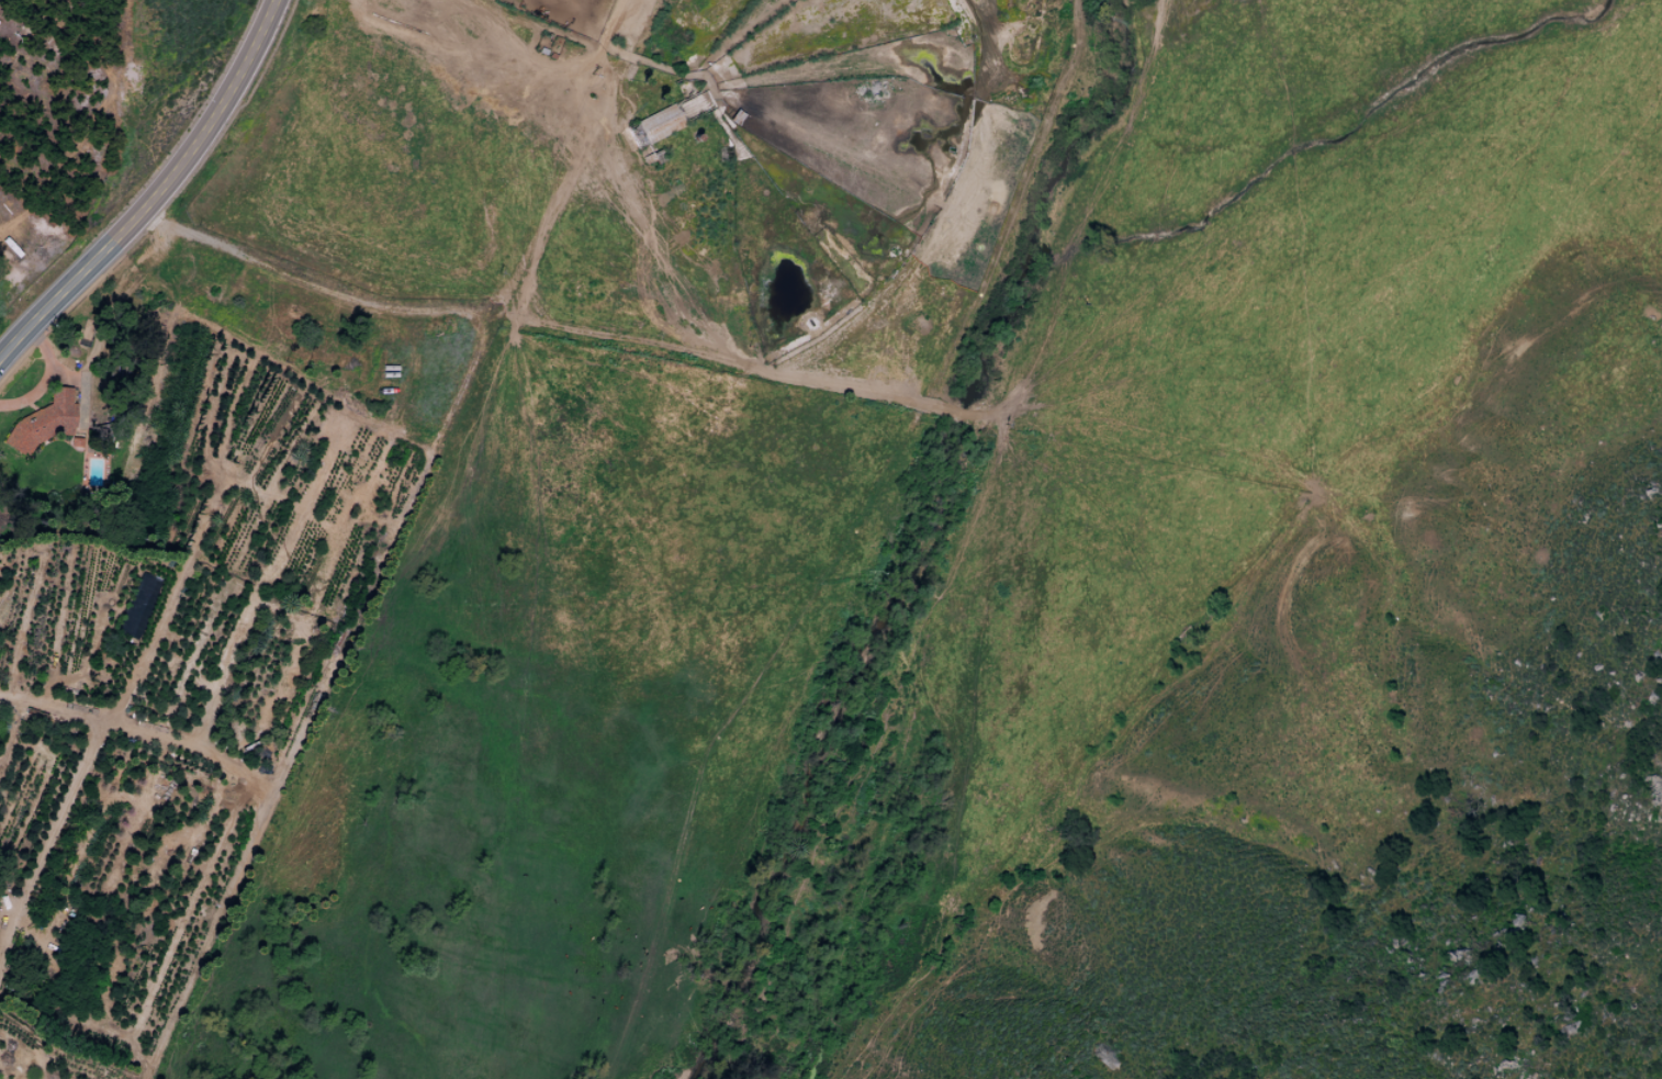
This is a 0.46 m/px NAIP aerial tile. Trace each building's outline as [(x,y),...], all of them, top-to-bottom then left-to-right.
[(626,127),(636,149),(684,127),(673,104),(626,127)] [(49,413),(9,412),(7,450),(27,450),(28,437),(73,439),(75,403),(71,403),(72,388),(50,387),(49,413)]
